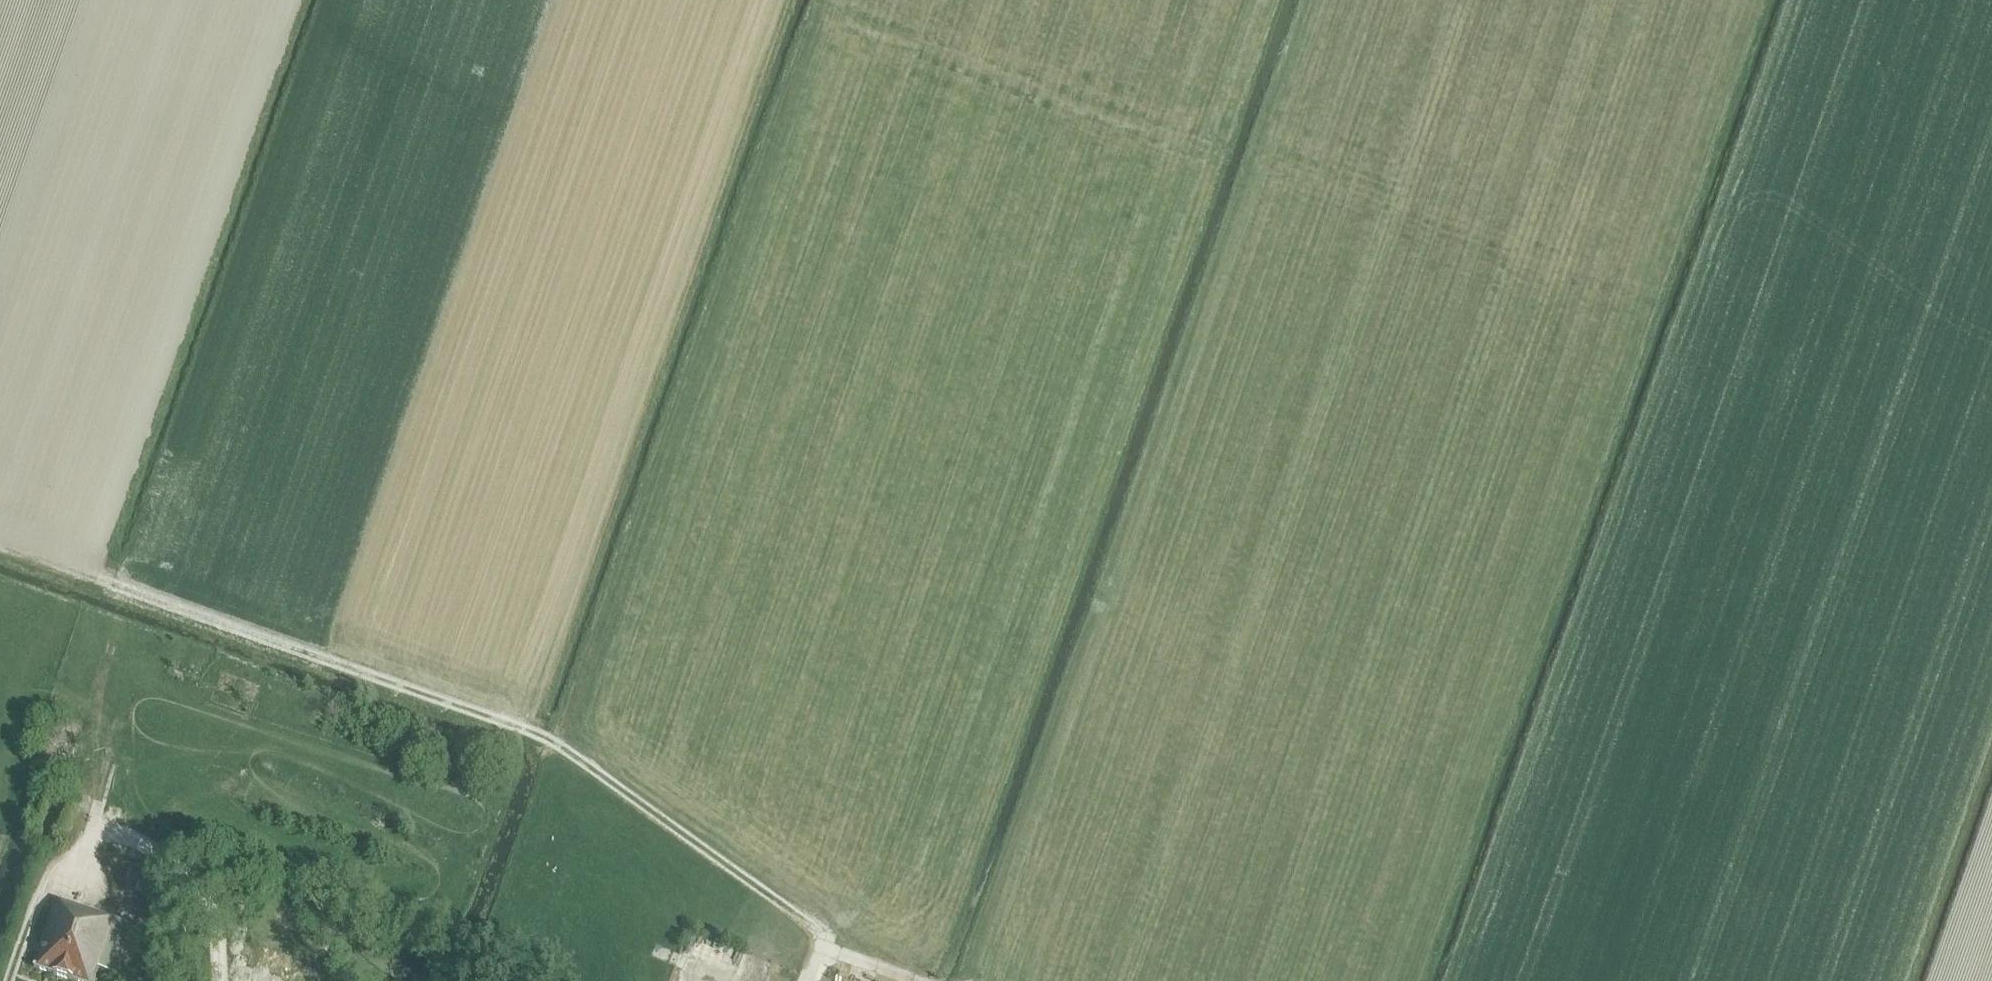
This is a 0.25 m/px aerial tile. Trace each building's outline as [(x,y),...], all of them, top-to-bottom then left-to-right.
[(73,980),(94,980),(98,969),(116,975),(132,926),(59,901),(36,968),(73,980)]
